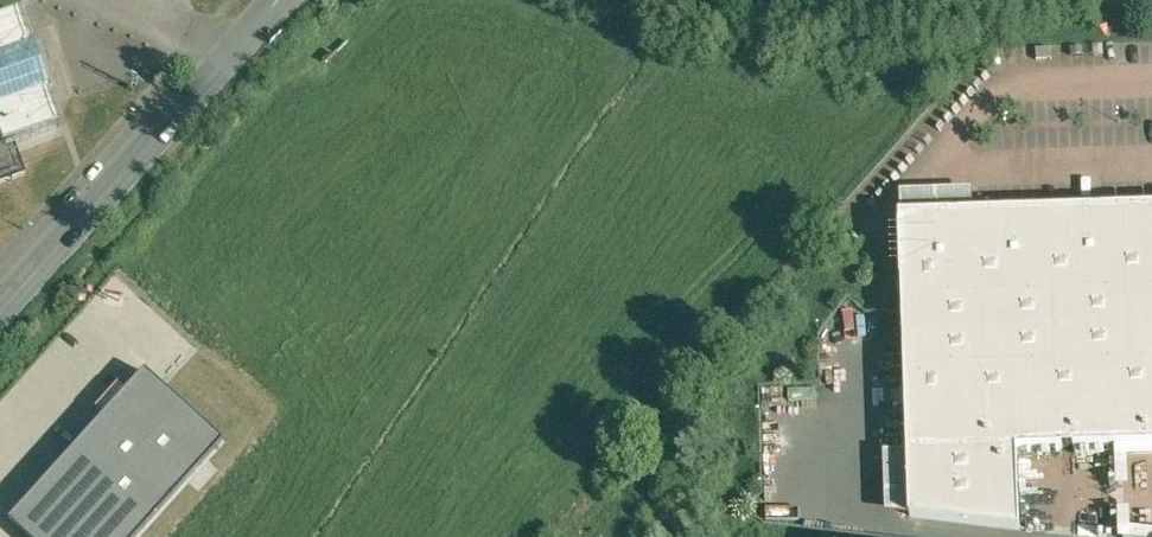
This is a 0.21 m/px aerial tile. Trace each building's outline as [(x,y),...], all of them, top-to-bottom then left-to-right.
[(10,169),(4,148),(59,127),(42,81),(53,77),(45,56),(35,60),(18,13),(0,20),(0,173),(10,169)] [(902,217),(912,517),(1021,530),(1019,450),(1151,446),(1151,208),(902,217)] [(7,523),(22,536),(137,536),(222,443),(143,372),(7,523)]
